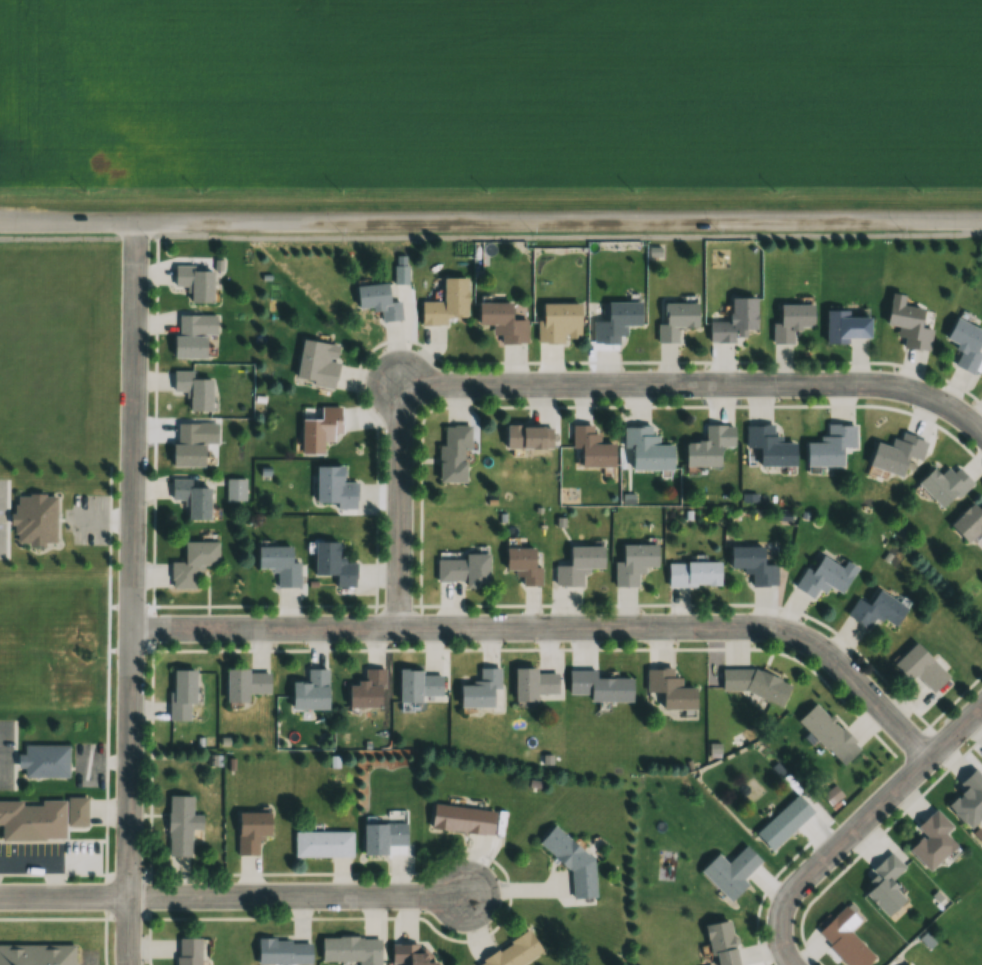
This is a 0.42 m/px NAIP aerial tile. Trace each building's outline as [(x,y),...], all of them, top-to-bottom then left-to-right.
[(408,266),(394,266),(394,282),(408,282),(408,266)] [(212,267),(174,267),(174,285),(189,285),(189,302),(212,302),(212,267)] [(466,277),(443,277),(443,300),(421,300),(421,324),(446,324),(446,316),(466,316),(466,277)] [(356,284),(356,308),(381,307),(381,320),(401,319),(400,300),(388,301),(387,283),(356,284)] [(755,329),(755,297),(730,297),(730,322),(709,322),(709,339),(745,339),(745,329),(755,329)] [(500,343),(527,343),(527,319),(511,319),(511,302),(477,302),(477,324),(493,324),(493,335),(500,335),(500,343)] [(594,343),(619,343),(619,336),(626,336),(626,325),(640,325),(640,302),(604,302),(604,321),(593,321),(594,343)] [(664,324),(657,324),(657,342),(677,342),(677,327),(697,327),(697,302),(664,302),(664,324)] [(902,347),(929,351),(932,328),(920,326),(922,307),(888,302),(885,324),(898,326),(897,337),(904,338),(902,347)] [(580,303),(539,303),(539,341),(580,341),(580,303)] [(778,322),(773,322),(772,343),(792,343),(793,327),(812,327),(812,304),(778,304),(778,322)] [(847,316),(847,310),(825,310),(825,343),(846,343),(846,337),(868,337),(868,316),(847,316)] [(202,357),(202,314),(179,314),(179,334),(172,334),(172,357),(202,357)] [(975,350),(981,336),(981,330),(955,317),(945,338),(960,345),(951,363),(972,373),(981,353),(975,350)] [(333,387),(341,345),(301,338),(294,380),(333,387)] [(188,410),(210,410),(211,378),(192,378),(192,370),(173,369),(173,390),(188,390),(188,410)] [(341,432),(341,406),(301,406),(301,453),(322,453),(322,442),(333,441),(333,432),(341,432)] [(178,444),(172,444),(172,466),(204,466),(204,444),(218,444),(218,422),(178,422),(178,444)] [(734,425),(705,424),(705,441),(684,441),(684,466),(718,467),(718,445),(734,445),(734,425)] [(757,465),(794,465),(794,441),(782,441),(782,434),(774,434),(774,424),(746,424),(746,447),(757,447),(757,465)] [(841,464),(841,446),(856,446),(856,424),(827,424),(828,435),(819,435),(819,441),(805,441),(805,465),(841,464)] [(438,445),(438,482),(464,482),(464,449),(470,449),(470,425),(444,425),(444,445),(438,445)] [(504,448),(551,448),(551,425),(504,425),(504,448)] [(572,425),(572,448),(579,448),(579,466),(613,466),(613,443),(600,443),(600,433),(592,433),(593,425),(572,425)] [(624,427),(624,448),(630,448),(630,469),(671,469),(671,444),(659,444),(659,435),(652,435),(652,426),(624,427)] [(867,465),(902,477),(906,466),(915,469),(925,440),(898,431),(892,447),(876,441),(867,465)] [(942,477),(931,467),(916,484),(944,510),(971,480),(954,464),(942,477)] [(336,502),(336,508),(356,509),(357,481),(342,480),(343,466),(315,465),(315,501),(336,502)] [(245,500),(245,479),(227,479),(227,500),(245,500)] [(210,482),(172,482),(171,499),(187,499),(186,519),(209,519),(210,482)] [(49,499),(49,546),(10,546),(10,499),(49,499)] [(972,503),(949,524),(967,544),(981,531),(981,513),(972,503)] [(184,562),(171,562),(171,588),(196,588),(196,567),(218,567),(218,541),(184,541),(184,562)] [(356,586),(356,561),(338,562),(338,541),(314,542),(314,574),(335,574),(335,586),(356,586)] [(614,561),(614,586),(637,585),(637,574),(644,574),(644,566),(657,566),(656,544),(622,544),(622,561),(614,561)] [(290,545),(256,546),(257,568),(276,568),(276,586),(300,586),(300,562),(290,562),(290,545)] [(582,585),(582,569),(603,569),(602,545),(569,545),(569,565),(555,565),(555,585),(582,585)] [(762,545),(729,546),(729,568),(743,567),(743,573),(751,573),(751,585),(777,585),(777,564),(762,564),(762,545)] [(541,567),(533,567),(533,547),(504,547),(504,569),(515,569),(515,575),(522,576),(522,585),(541,585),(541,567)] [(465,588),(488,588),(488,553),(464,553),(464,559),(436,559),(436,580),(465,580),(465,588)] [(841,593),(856,567),(844,560),(841,566),(821,554),(811,570),(805,567),(793,587),(817,600),(826,584),(841,593)] [(668,585),(719,585),(719,561),(668,561),(668,585)] [(845,615),(867,629),(876,615),(893,627),(906,608),(878,589),(868,605),(857,598),(845,615)] [(948,675),(915,642),(892,664),(908,681),(915,674),(931,691),(948,675)] [(327,709),(328,668),(308,668),(307,682),(291,681),(290,708),(327,709)] [(348,707),(383,707),(383,668),(365,668),(365,682),(348,682),(348,707)] [(458,707),(493,707),(493,688),(501,688),(501,668),(479,668),(479,683),(458,683),(458,707)] [(537,668),(514,668),(514,698),(559,698),(559,672),(537,672),(537,668)] [(661,709),(695,709),(695,686),(681,686),(681,676),(673,676),(673,668),(646,668),(646,692),(661,692),(661,709)] [(194,704),(194,669),(170,669),(170,721),(189,721),(189,704),(194,704)] [(248,702),(248,694),(270,694),(269,669),(225,670),(225,702),(248,702)] [(398,669),(398,702),(447,702),(447,693),(442,693),(442,674),(420,674),(420,669),(398,669)] [(589,701),(631,702),(631,677),(596,677),(596,670),(568,669),(568,694),(589,694),(589,701)] [(841,765),(860,748),(815,702),(797,720),(841,765)] [(61,749),(61,782),(17,781),(17,748),(61,749)] [(969,828),(981,815),(981,778),(975,771),(943,802),(969,828)] [(842,795),(834,785),(822,794),(830,805),(842,795)] [(812,810),(796,793),(755,834),(772,851),(812,810)] [(191,829),(202,829),(202,814),(192,814),(192,795),(168,795),(168,855),(191,855),(191,829)] [(38,847),(0,846),(0,805),(16,805),(16,809),(35,810),(35,803),(60,804),(60,800),(81,800),(80,831),(57,831),(57,842),(38,842),(38,847)] [(492,835),(495,811),(433,804),(430,828),(492,835)] [(944,832),(951,826),(935,808),(915,826),(923,834),(907,848),(927,870),(955,845),(944,832)] [(238,853),(257,853),(257,836),(270,836),(270,812),(238,812),(238,853)] [(387,844),(406,844),(406,816),(386,816),(386,822),(362,823),(363,855),(387,855),(387,844)] [(594,860),(554,824),(538,842),(571,872),(572,897),(594,897),(594,860)] [(352,832),(295,832),(295,856),(352,856),(352,832)] [(729,901),(747,884),(742,878),(760,860),(745,845),(727,863),(717,853),(699,870),(729,901)] [(863,892),(885,916),(905,898),(889,880),(904,866),(891,851),(871,868),(880,877),(863,892)] [(844,905),(816,932),(848,964),(865,964),(874,956),(849,930),(859,920),(844,905)] [(729,919),(705,924),(713,964),(738,964),(729,919)] [(528,930),(474,963),(475,964),(521,964),(542,952),(528,930)] [(202,937),(176,937),(176,964),(202,964),(202,937)] [(321,961),(358,961),(358,964),(380,964),(380,937),(321,937),(321,961)] [(311,964),(311,938),(257,938),(257,964),(311,964)] [(398,944),(398,964),(405,964),(434,964),(434,961),(421,961),(421,944),(398,944)] [(70,949),(70,964),(0,964),(0,948),(70,949)]
